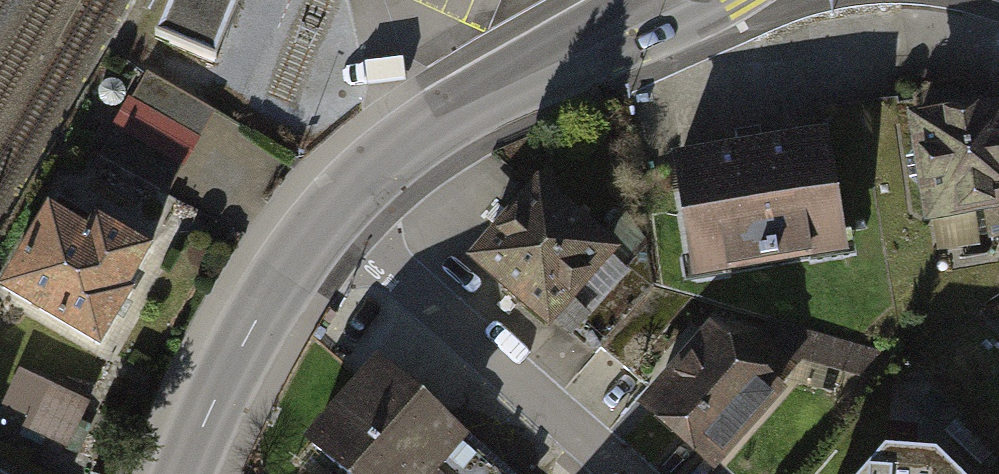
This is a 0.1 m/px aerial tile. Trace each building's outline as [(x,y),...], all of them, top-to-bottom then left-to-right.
[(150,27),(207,53),(231,0),(162,0),(150,27)] [(216,113),(145,74),(100,155),(170,194),(216,113)] [(889,126),(912,248),(998,232),(998,105),(889,126)] [(818,137),(666,165),(682,256),(834,228),(818,137)] [(607,250),(539,190),(478,259),(547,319),(607,250)] [(0,289),(0,291),(103,354),(135,302),(129,298),(157,252),(100,217),(91,231),(51,206),(0,289)] [(707,337),(648,401),(711,459),(770,394),(707,337)] [(380,370),(313,444),(346,473),(495,473),(380,370)] [(90,403),(47,379),(22,425),(65,448),(90,403)] [(871,473),(948,473),(934,461),(886,457),(871,473)]
